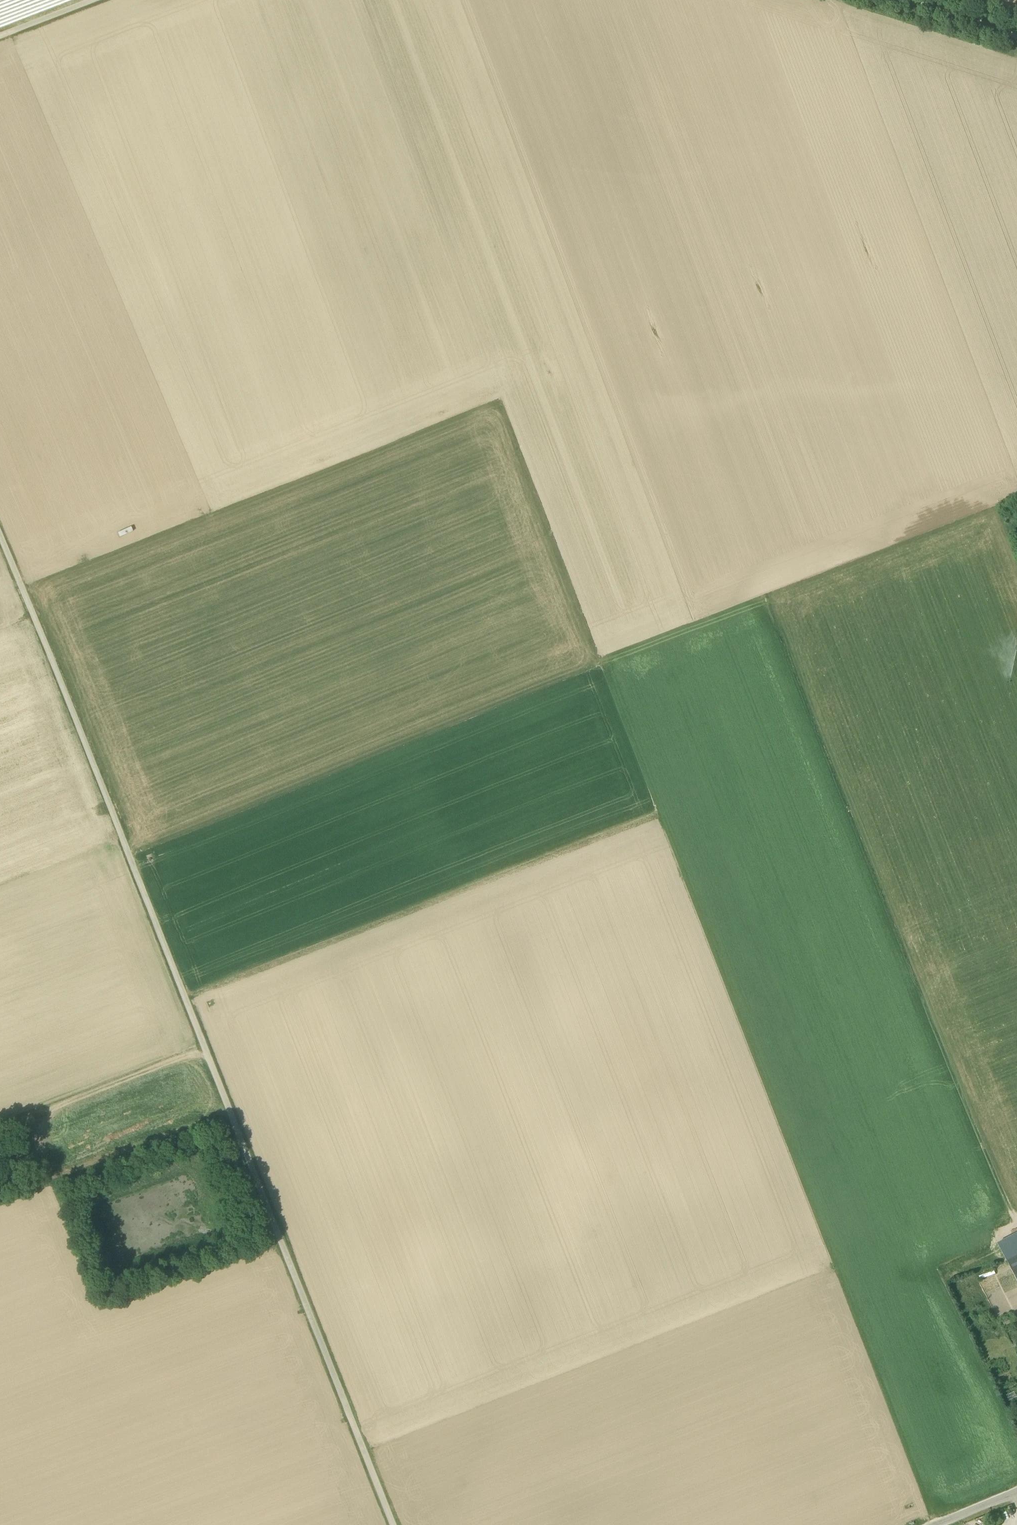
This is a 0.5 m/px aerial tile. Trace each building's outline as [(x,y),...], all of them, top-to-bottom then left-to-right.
[(120,536),(134,531),(132,526),(118,531),(120,536)] [(1008,1262),(1016,1257),(1016,1233),(997,1243),(1006,1259),(1008,1262)] [(1008,1262),(1016,1280),(1016,1257),(1008,1262)]
